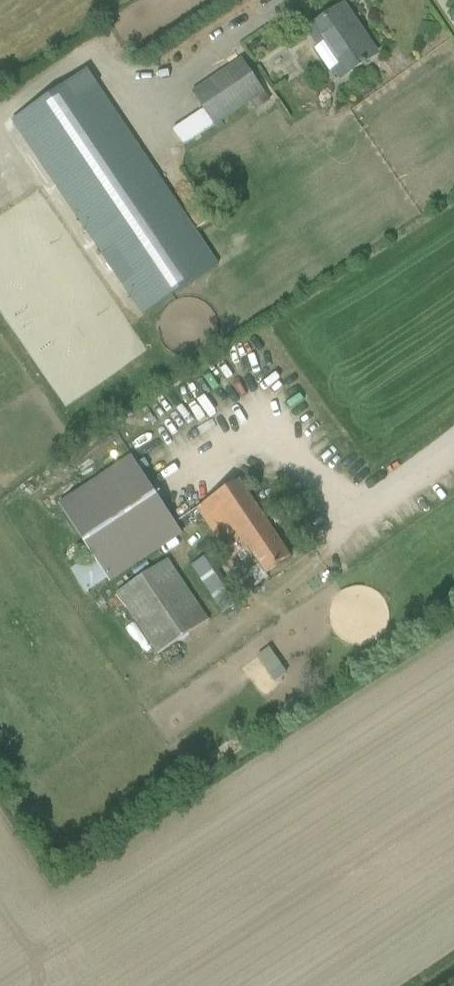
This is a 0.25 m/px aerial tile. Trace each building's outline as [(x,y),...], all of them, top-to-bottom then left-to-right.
[(344,4),(305,31),(316,47),(312,50),(328,73),(331,71),(338,82),(366,63),(365,62),(374,56),(357,31),(361,29),(344,4)] [(264,95),(242,60),(190,92),(203,110),(172,131),(183,147),(248,104),(264,95)] [(297,60),(286,69),(300,88),(311,80),(297,60)] [(86,71),(12,120),(138,309),(143,316),(216,266),(86,71)] [(297,391),(279,402),(290,420),(308,409),(297,391)] [(182,534),(130,455),(57,503),(91,555),(71,568),(88,595),(182,534)] [(238,480),(195,509),(228,558),(245,547),(264,574),(290,557),(238,480)] [(209,621),(167,560),(116,594),(158,656),(209,621)]
